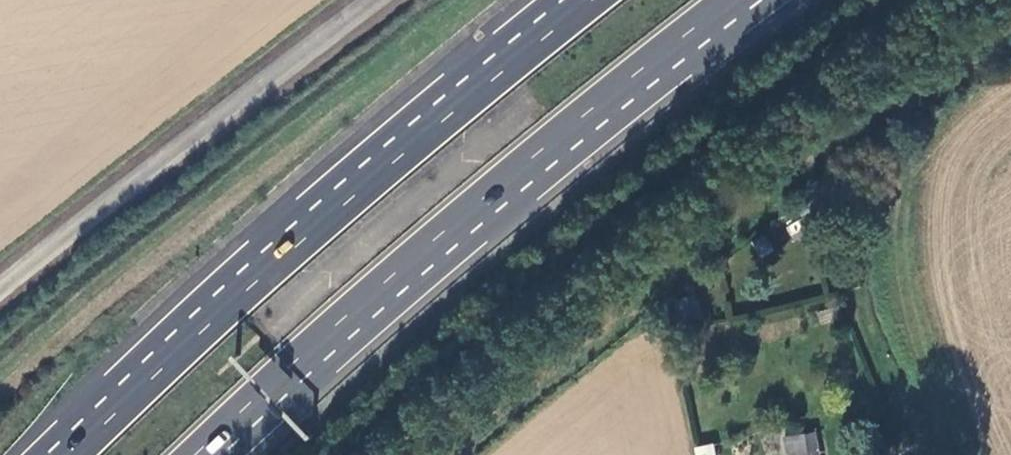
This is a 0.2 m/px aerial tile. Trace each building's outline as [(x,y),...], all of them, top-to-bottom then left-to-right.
[(750,241),(760,258),(774,250),(763,233),(750,241)] [(815,430),(782,437),(786,454),(821,454),(815,430)] [(692,447),(694,454),(715,454),(713,444),(692,447)]
